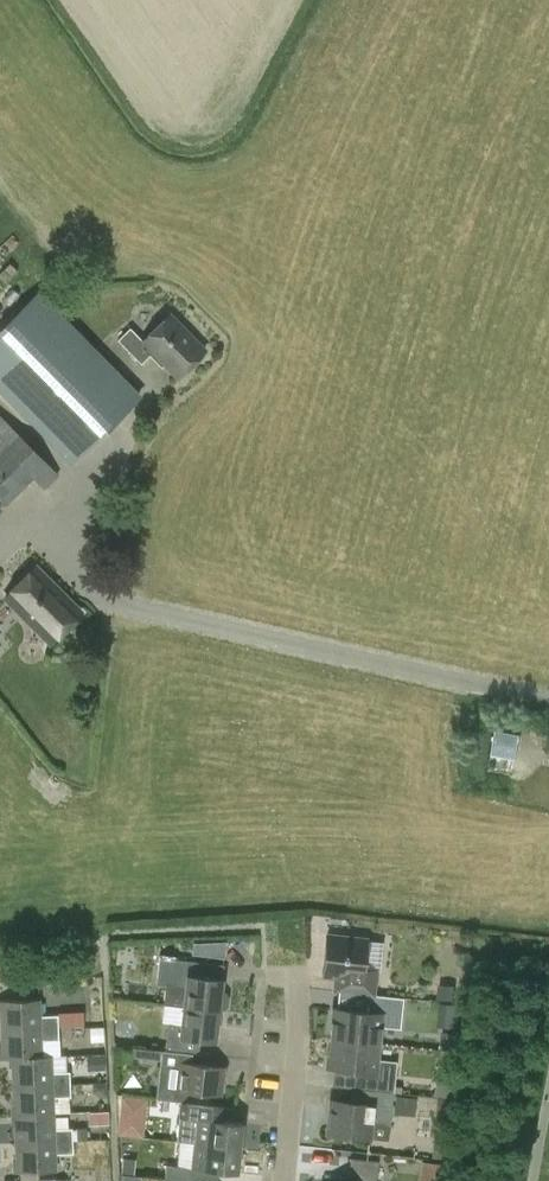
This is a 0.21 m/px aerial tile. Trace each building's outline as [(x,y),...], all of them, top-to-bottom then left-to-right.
[(0,327),(0,390),(71,462),(140,394),(38,289),(0,327)] [(170,310),(141,338),(130,327),(117,339),(140,363),(149,354),(161,367),(163,365),(176,379),(207,349),(170,310)] [(4,504),(32,476),(44,488),(59,474),(0,414),(0,500),(4,504)] [(82,611),(35,564),(4,596),(50,642),(82,611)] [(519,734),(495,729),(491,754),(515,758),(519,734)] [(332,990),(339,990),(373,994),(376,969),(362,968),(366,936),(326,932),(322,975),(334,977),(332,990)] [(192,953),(224,957),(226,940),(193,941),(192,953)] [(163,1003),(183,1006),(216,1010),(217,1006),(221,1007),(225,1004),(226,995),(223,991),(219,991),(220,978),(222,964),(158,956),(155,984),(165,985),(163,1003)] [(379,1042),(380,1025),(399,1027),(403,997),(373,994),(339,990),(337,1007),(332,1006),(328,1036),(379,1042)] [(0,1028),(57,1026),(56,1014),(39,1015),(39,998),(0,999),(0,1020),(0,1028)] [(183,1006),(181,1025),(168,1024),(166,1047),(165,1050),(174,1050),(190,1052),(199,1053),(201,1038),(213,1039),(216,1010),(183,1006)] [(87,1040),(86,1023),(60,1025),(61,1041),(87,1040)] [(41,1054),(40,1039),(58,1039),(57,1026),(0,1028),(1,1057),(51,1055),(51,1054),(41,1054)] [(377,1058),(379,1042),(328,1036),(325,1066),(353,1069),(352,1087),(393,1091),(396,1060),(377,1058)] [(172,1065),(174,1050),(165,1050),(166,1047),(116,1042),(114,1064),(130,1066),(132,1056),(161,1059),(160,1063),(172,1065)] [(103,1066),(102,1053),(85,1054),(86,1068),(103,1066)] [(51,1071),(51,1055),(1,1057),(2,1058),(11,1057),(12,1085),(69,1083),(69,1070),(51,1071)] [(219,1094),(222,1065),(178,1060),(175,1089),(219,1094)] [(53,1112),(52,1096),(70,1096),(69,1083),(12,1085),(14,1113),(53,1112)] [(352,1087),(350,1100),(329,1098),(326,1133),(370,1137),(371,1121),(389,1123),(393,1091),(352,1087)] [(143,1137),(147,1098),(121,1095),(116,1134),(143,1137)] [(176,1140),(194,1142),(239,1147),(242,1121),(219,1118),(220,1105),(179,1100),(176,1140)] [(87,1122),(108,1121),(107,1109),(86,1110),(87,1122)] [(54,1128),(53,1112),(14,1113),(15,1142),(72,1139),(71,1127),(54,1128)] [(55,1169),(55,1153),(72,1153),(72,1139),(15,1142),(16,1171),(55,1169)] [(191,1167),(189,1167),(187,1180),(192,1180),(217,1180),(219,1170),(236,1172),(239,1147),(194,1142),(191,1167)] [(378,1161),(350,1158),(348,1175),(360,1176),(360,1180),(376,1180),(378,1161)] [(419,1180),(447,1180),(448,1163),(421,1160),(419,1180)] [(166,1164),(164,1178),(187,1180),(189,1167),(166,1164)] [(120,1180),(136,1180),(137,1175),(121,1172),(120,1180)]
